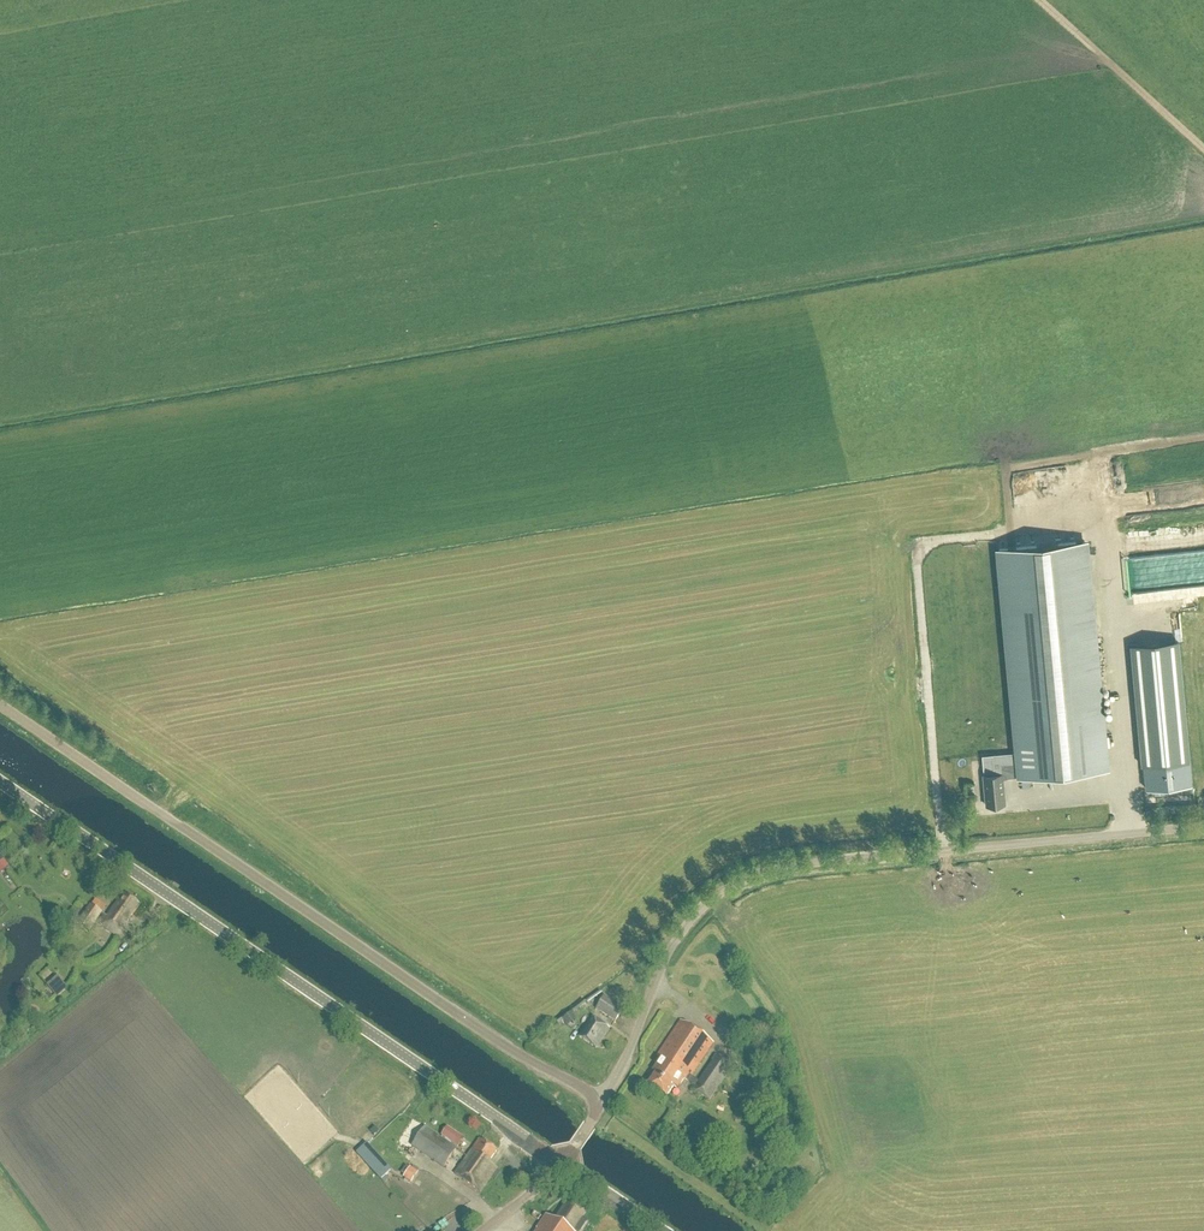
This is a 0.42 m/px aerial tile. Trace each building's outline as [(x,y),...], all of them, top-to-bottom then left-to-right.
[(1020,761),(1021,777),(1107,768),(1085,538),(1000,546),(1020,761)] [(1138,644),(1132,645),(1138,716),(1139,726),(1143,763),(1143,764),(1146,764),(1147,765),(1148,785),(1149,787),(1189,783),(1189,781),(1187,762),(1187,760),(1190,760),(1191,760),(1191,759),(1187,722),(1179,640),(1148,643),(1138,644)] [(1003,779),(1021,777),(1020,761),(1001,763),(1002,772),(982,774),(986,805),(1005,803),(1003,779)] [(127,922),(139,904),(124,893),(108,917),(92,906),(80,923),(90,930),(95,924),(101,928),(102,926),(119,938),(129,924),(127,922)] [(48,1002),(66,987),(59,978),(41,993),(48,1002)] [(616,1022),(624,1009),(604,997),(596,1010),(616,1022)] [(572,1012),(561,1020),(563,1022),(566,1027),(577,1019),(573,1014),(572,1012)] [(595,1049),(608,1029),(592,1018),(578,1037),(595,1049)] [(700,1081),(693,1076),(714,1046),(680,1022),(656,1056),(660,1059),(652,1072),(656,1074),(648,1086),(667,1099),(674,1088),(678,1090),(684,1081),(688,1084),(689,1082),(696,1086),(693,1092),(708,1102),(731,1069),(716,1058),(700,1081)] [(444,1168),(456,1150),(425,1128),(412,1146),(444,1168)] [(447,1129),(441,1137),(451,1144),(457,1135),(447,1129)] [(499,1129),(496,1139),(503,1141),(506,1130),(499,1129)] [(480,1194),(497,1171),(488,1165),(496,1154),(480,1142),(455,1176),(480,1194)] [(382,1180),(390,1171),(366,1146),(357,1154),(382,1180)] [(362,1184),(370,1176),(346,1150),(338,1157),(362,1184)] [(411,1186),(419,1174),(411,1169),(403,1180),(411,1186)] [(394,1191),(399,1178),(388,1174),(383,1186),(394,1191)] [(588,1221),(583,1217),(587,1212),(570,1200),(555,1221),(547,1216),(536,1230),(581,1230),(588,1221)]
